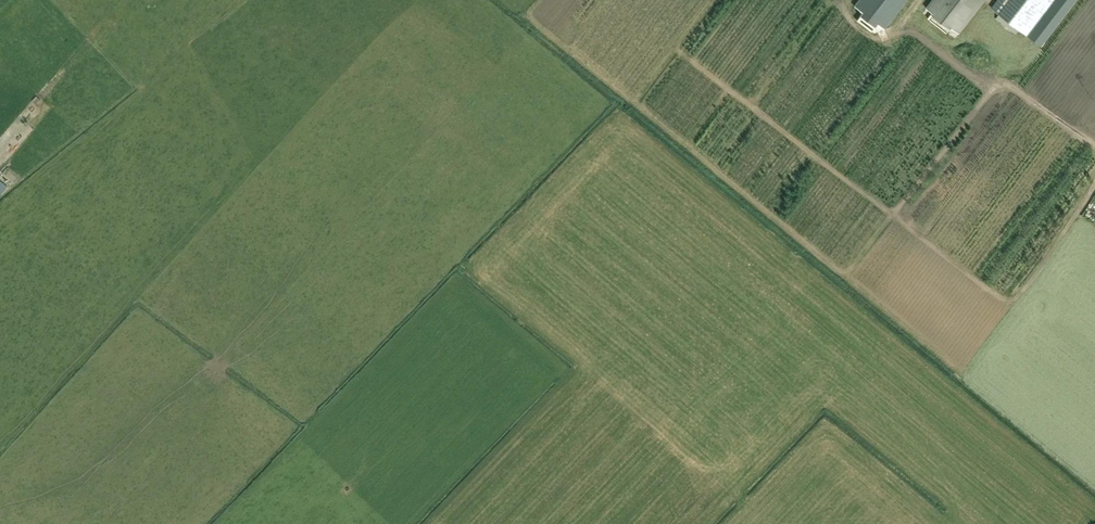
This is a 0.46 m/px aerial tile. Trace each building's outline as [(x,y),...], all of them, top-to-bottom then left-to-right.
[(885,29),(907,0),(859,0),(855,5),(861,11),(857,16),(874,29),(879,24),(885,29)] [(926,10),(959,36),(986,0),(934,0),(926,10)] [(991,8),(1027,36),(1055,0),(997,0),(991,8)] [(1027,36),(1042,47),(1078,0),(1055,0),(1027,36)]
